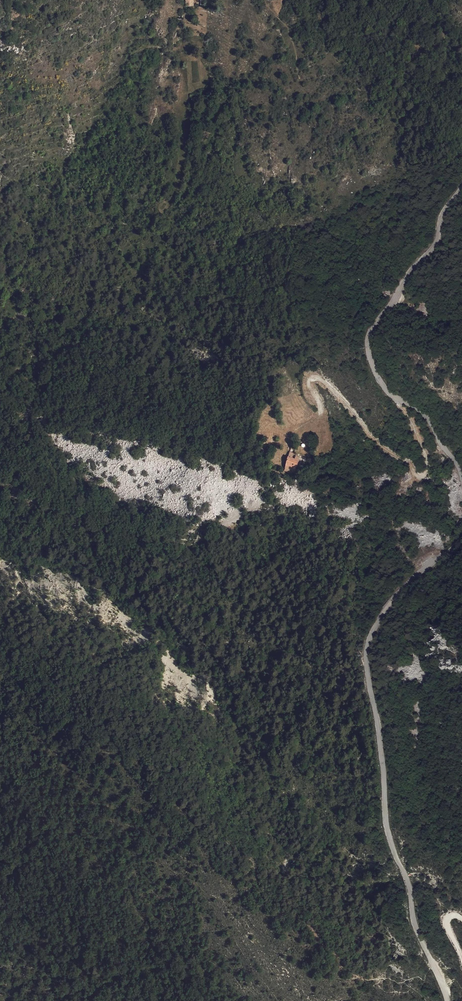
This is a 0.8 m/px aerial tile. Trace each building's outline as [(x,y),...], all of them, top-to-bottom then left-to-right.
[(290,452),(284,467),(295,471),(300,458),(296,456),(295,459),(292,459),(294,454),(290,452)] [(461,666),(461,657),(439,657),(439,666),(461,666)]
